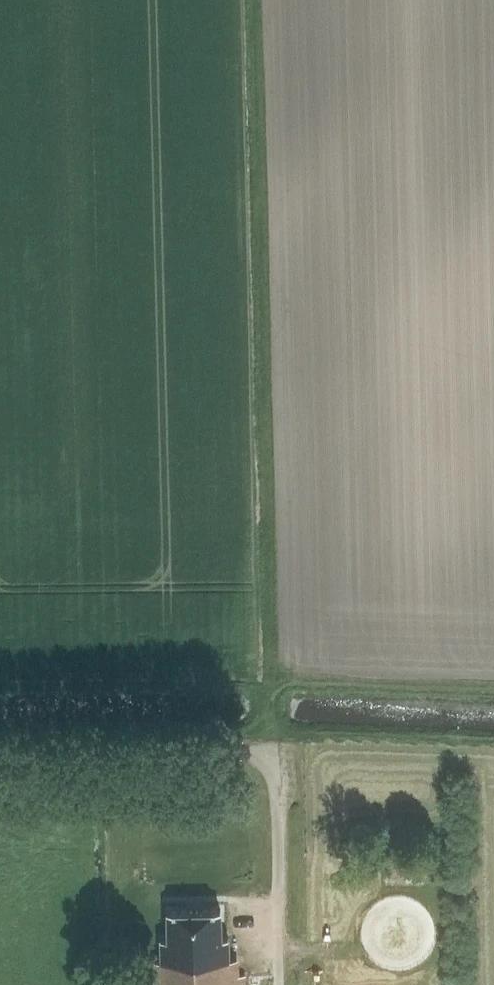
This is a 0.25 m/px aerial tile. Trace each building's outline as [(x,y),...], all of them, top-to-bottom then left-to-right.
[(241,970),(235,970),(225,956),(224,934),(218,935),(217,906),(163,908),(164,935),(158,935),(158,957),(151,958),(152,984),(242,984),(241,970)]
